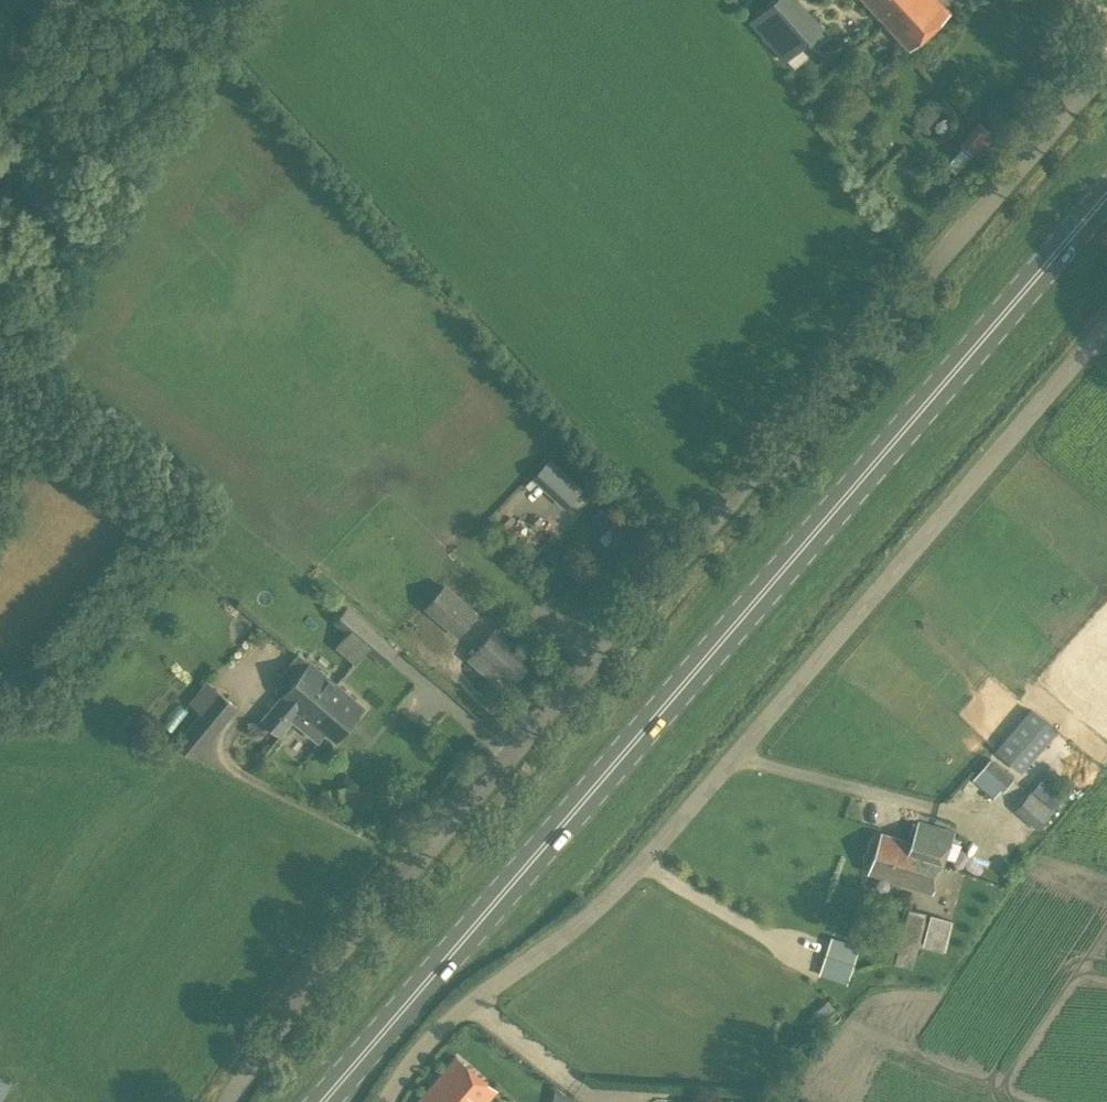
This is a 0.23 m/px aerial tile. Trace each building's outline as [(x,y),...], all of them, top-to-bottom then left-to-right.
[(794,68),(813,51),(812,50),(831,33),(800,0),(769,0),(748,19),(794,68)] [(886,24),(911,0),(865,0),(886,24)] [(886,24),(909,49),(949,12),(938,0),(911,0),(886,24)] [(975,155),(995,133),(981,120),(960,141),(975,155)] [(958,170),(971,152),(961,145),(948,163),(958,170)] [(543,488),(565,508),(584,488),(562,467),(560,469),(549,459),(543,466),(554,477),(543,488)] [(424,607),(458,637),(478,614),(445,583),(424,607)] [(333,623),(383,667),(396,652),(346,608),(333,623)] [(469,659),(492,678),(500,669),(512,679),(530,659),(495,629),(469,659)] [(309,661),(281,696),(259,719),(279,735),(300,712),(335,741),(364,706),(327,676),(347,654),(323,633),(303,656),(309,661)] [(203,747),(237,706),(206,681),(188,701),(200,712),(184,731),(203,747)] [(1032,706),(995,747),(1021,770),(1058,729),(1032,706)] [(974,777),(995,794),(1001,787),(1004,789),(1014,777),(990,757),(974,777)] [(1051,809),(1032,790),(1016,809),(1037,827),(1051,809)] [(912,841),(909,854),(943,863),(954,831),(919,819),(912,841)] [(881,831),(867,870),(932,893),(943,863),(909,854),(912,841),(881,831)] [(908,908),(894,962),(912,967),(926,913),(908,908)] [(931,914),(922,945),(944,951),(952,919),(931,914)] [(853,962),(836,956),(825,953),(819,974),(846,983),(853,962)] [(813,1027),(834,1007),(823,996),(810,1009),(813,1012),(805,1019),(813,1027)] [(417,1101),(418,1101),(485,1101),(496,1090),(456,1056),(417,1101)] [(11,1082),(0,1077),(0,1101),(1,1101),(11,1082)]
